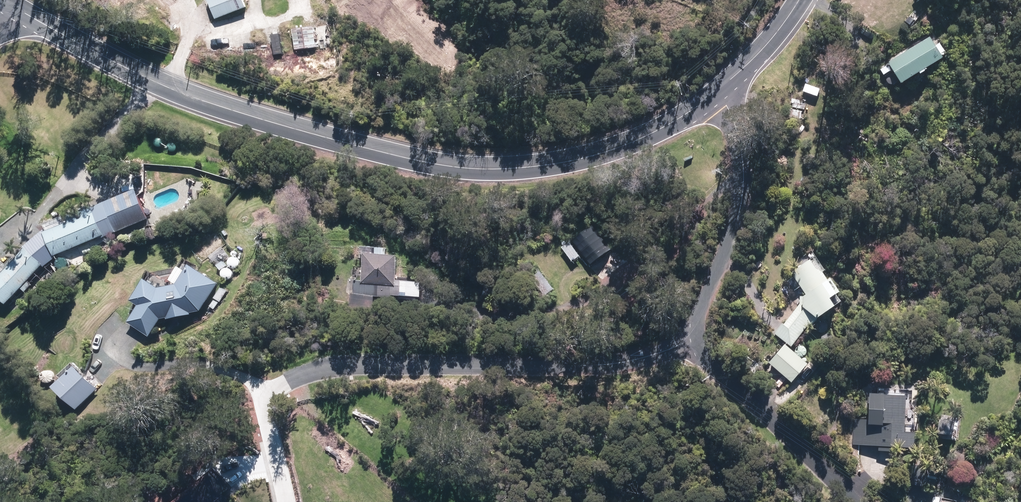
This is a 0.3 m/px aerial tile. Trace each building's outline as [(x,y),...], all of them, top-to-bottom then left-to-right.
[(247,0),(212,0),(219,19),(250,7),(247,0)] [(280,0),(269,0),(271,12),(282,12),(280,0)] [(281,50),(283,61),(327,54),(321,20),(283,25),(284,32),(267,35),(269,52),(281,50)] [(887,63),(899,85),(941,59),(930,38),(887,63)] [(153,220),(141,189),(107,203),(120,233),(153,220)] [(48,264),(47,264),(59,256),(109,236),(98,206),(47,226),(49,233),(31,248),(0,282),(0,294),(11,304),(48,264)] [(402,281),(404,257),(370,253),(367,280),(360,279),(359,292),(405,296),(406,281),(402,281)] [(815,316),(832,301),(827,294),(833,290),(808,257),(793,269),(808,288),(801,294),(801,304),(803,306),(788,327),(781,322),(774,332),(791,345),(814,314),(815,316)] [(205,311),(224,284),(198,266),(187,283),(164,288),(152,279),(137,301),(143,305),(132,322),(154,336),(165,319),(171,318),(172,320),(196,314),(196,313),(205,311)] [(807,362),(784,342),(767,362),(790,382),(807,362)] [(51,389),(75,412),(97,390),(73,367),(51,389)] [(890,445),(915,446),(915,430),(903,430),(905,391),(869,390),(867,444),(878,445),(878,449),(889,449),(890,445)] [(952,419),(939,418),(937,432),(950,434),(952,419)] [(909,483),(933,487),(937,468),(913,463),(909,483)]
